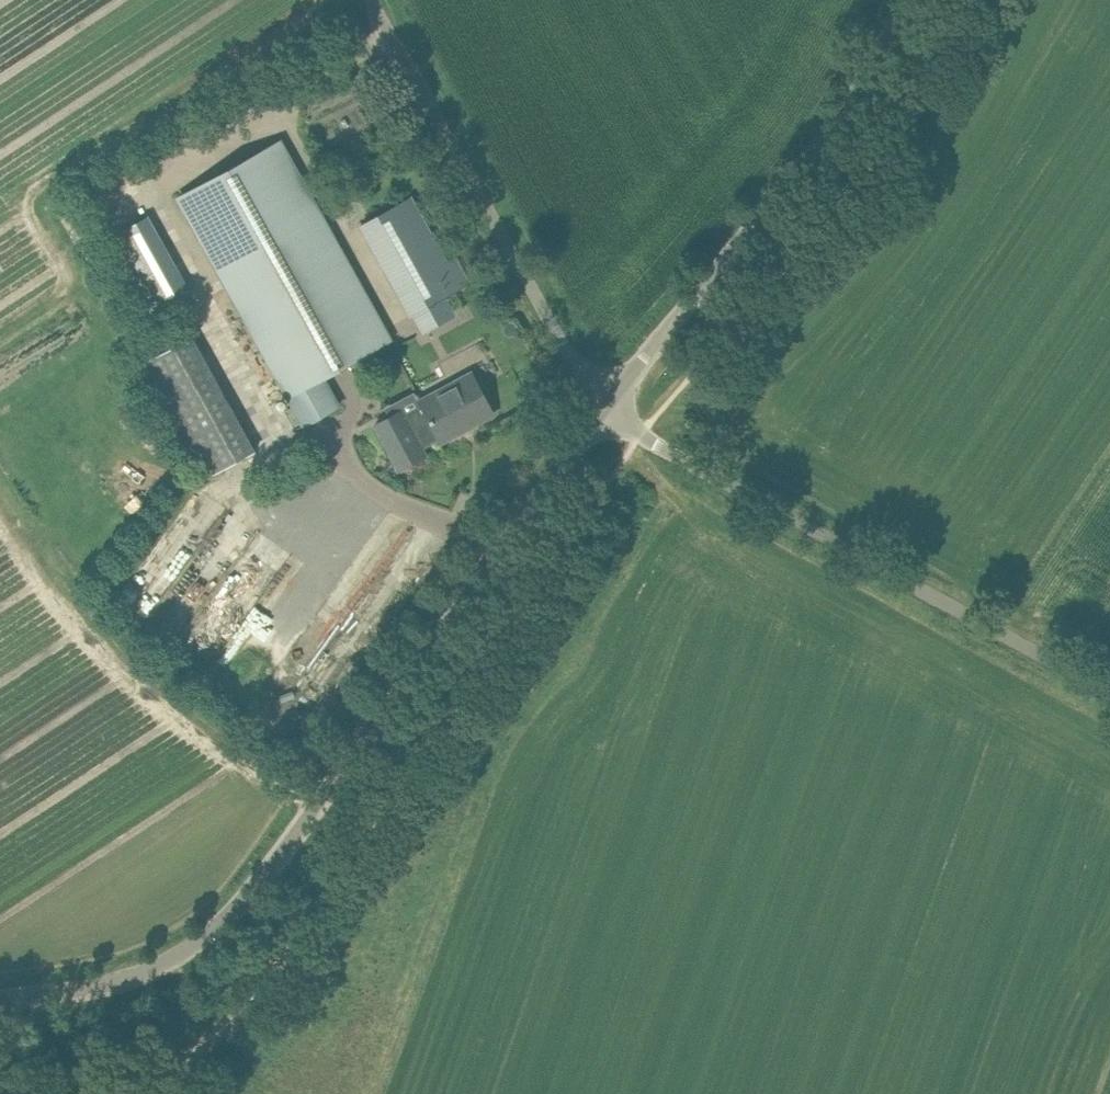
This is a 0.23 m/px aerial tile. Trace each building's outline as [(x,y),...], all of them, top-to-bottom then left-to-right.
[(336,408),(320,380),(388,342),(276,142),(178,197),(305,425),(336,408)] [(409,197),(362,223),(422,332),(424,331),(423,331),(432,326),(431,325),(422,330),(413,313),(444,296),(459,287),(455,281),(464,276),(455,259),(446,264),(409,197)] [(191,294),(148,216),(107,240),(150,317),(191,294)] [(258,452),(201,334),(149,360),(206,477),(258,452)] [(422,408),(405,417),(401,410),(374,425),(398,469),(425,455),(421,448),(439,438),(440,442),(493,414),(471,373),(418,401),(422,408)] [(152,612),(173,577),(158,568),(136,602),(152,612)]
